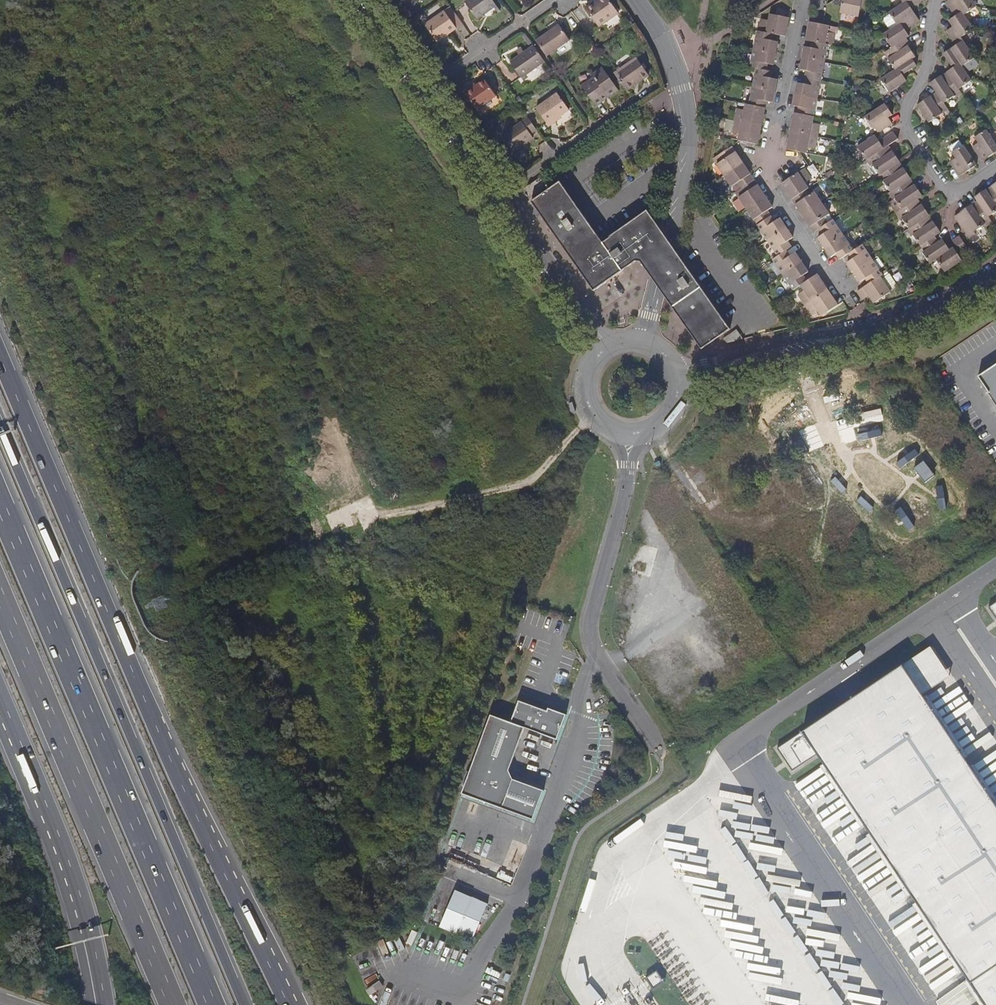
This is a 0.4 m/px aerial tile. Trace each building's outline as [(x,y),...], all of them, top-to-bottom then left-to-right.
[(487,11),(495,5),(492,0),(467,0),(464,2),(476,18),(483,13),(482,12),(486,9),(487,11)] [(585,8),(598,26),(617,12),(609,0),(596,0),(585,8)] [(858,18),(862,0),(843,0),(840,14),(858,18)] [(917,14),(911,6),(914,4),(915,6),(924,0),(909,0),(902,4),(890,12),(887,12),(897,26),(899,25),(917,14)] [(965,15),(956,0),(950,0),(947,2),(955,13),(956,12),(958,15),(951,20),(955,26),(962,38),(963,37),(975,29),(965,15)] [(974,0),(956,0),(965,15),(978,6),(974,0)] [(445,11),(456,28),(462,24),(450,7),(445,11)] [(425,24),(436,40),(448,31),(449,33),(456,28),(445,11),(425,24)] [(892,48),(907,38),(910,36),(906,28),(908,27),(909,28),(920,20),(917,14),(899,25),(897,26),(885,34),(882,34),(892,48)] [(768,21),(766,32),(774,33),(787,36),(790,19),(770,15),(768,21)] [(761,20),(759,30),(766,32),(768,21),(761,20)] [(830,26),(811,22),(807,40),(813,41),(826,44),(828,33),(829,29),(835,30),(836,27),(830,26)] [(535,39),(546,54),(568,38),(558,24),(535,39)] [(976,58),(963,37),(962,38),(955,26),(948,31),(956,42),(958,41),(959,44),(952,49),(963,67),(964,66),(965,66),(969,71),(980,64),(975,58),(976,58)] [(676,32),(682,40),(687,36),(682,27),(676,32)] [(773,40),(774,33),(766,32),(759,30),(758,30),(753,48),(777,53),(780,41),(773,40)] [(437,41),(449,33),(448,31),(436,40),(437,41)] [(522,36),(530,47),(533,44),(525,33),(522,36)] [(829,44),(834,45),(836,34),(828,33),(826,44),(829,44)] [(895,70),(913,59),(917,56),(910,46),(912,45),(907,38),(892,48),(884,54),(895,70)] [(829,44),(826,44),(813,41),(812,49),(806,47),(803,58),(825,63),(829,44)] [(540,52),(533,44),(530,47),(523,52),(521,48),(517,51),(519,54),(510,61),(521,77),(545,61),(540,52)] [(749,66),(757,68),(767,70),(768,63),(775,65),(777,53),(753,48),(749,66)] [(973,80),(964,66),(963,67),(952,49),(945,53),(952,65),(954,64),(956,67),(948,72),(949,72),(960,89),(973,80)] [(613,71),(624,87),(638,78),(639,79),(647,73),(635,56),(613,71)] [(825,63),(803,58),(801,70),(807,71),(806,77),(821,80),(825,63)] [(890,93),(902,85),(908,81),(903,73),(906,71),(907,73),(918,66),(913,59),(895,70),(881,80),(890,93)] [(593,76),(581,84),(594,103),(617,88),(601,65),(590,73),(593,76)] [(773,71),(767,70),(757,68),(753,86),(775,90),(778,79),(772,77),(773,71)] [(963,94),(960,89),(949,72),(943,76),(932,82),(938,92),(945,103),(955,97),(956,99),(963,94)] [(821,80),(806,77),(805,84),(799,82),(796,94),(818,98),(821,80)] [(476,84),(466,91),(477,108),(496,95),(484,79),(476,84)] [(464,90),(466,91),(476,84),(475,83),(464,90)] [(854,84),(852,92),(860,94),(861,86),(854,84)] [(773,101),(775,90),(753,86),(748,103),(766,107),(767,100),(773,101)] [(558,91),(537,106),(549,122),(570,108),(558,91)] [(949,110),(945,103),(938,92),(919,105),(930,123),(949,110)] [(818,98),(796,94),(794,105),(800,106),(799,113),(814,116),(818,98)] [(762,125),(766,107),(748,103),(746,103),(742,121),(762,125)] [(894,115),(886,104),(867,117),(864,116),(872,129),(874,127),(879,134),(894,124),(890,117),(894,115)] [(668,108),(667,108),(662,112),(668,120),(671,117),(670,112),(668,108)] [(814,116),(799,113),(795,113),(792,131),(810,134),(813,124),(814,116)] [(540,128),(531,116),(505,134),(517,150),(536,136),(534,132),(540,128)] [(742,121),(735,120),(730,138),(737,140),(742,121)] [(737,140),(751,142),(758,144),(762,125),(742,121),(737,140)] [(820,126),(813,124),(810,134),(818,136),(820,126)] [(987,130),(975,138),(979,144),(973,147),(979,157),(980,156),(983,161),(995,153),(995,144),(987,130)] [(810,134),(792,131),(788,149),(799,151),(807,153),(808,147),(810,134)] [(868,159),(889,145),(900,138),(895,131),(884,139),(885,141),(881,143),(876,135),(860,146),(868,159)] [(818,136),(810,134),(808,147),(816,149),(818,136)] [(879,176),(900,162),(900,161),(889,145),(868,159),(867,160),(870,165),(872,165),(879,176)] [(978,165),(974,160),(965,145),(952,153),(955,159),(950,163),(953,167),(954,166),(960,176),(978,165)] [(723,176),(744,163),(736,152),(733,146),(716,157),(720,163),(716,165),(723,176)] [(890,193),(912,179),(912,178),(904,167),(900,162),(879,176),(878,177),(881,182),(883,181),(890,193)] [(734,192),(739,189),(754,179),(744,163),(723,176),(734,192)] [(782,183),(792,198),(806,189),(809,188),(806,183),(811,179),(804,168),(782,183)] [(541,188),(546,185),(540,176),(535,179),(541,188)] [(522,188),(529,197),(541,188),(535,179),(522,188)] [(745,209),(765,195),(754,179),(739,189),(743,195),(738,198),(745,209)] [(844,179),(838,183),(842,189),(848,185),(844,179)] [(896,214),(919,199),(923,196),(916,185),(912,179),(890,193),(889,194),(893,200),(888,203),(896,214)] [(531,202),(592,291),(639,258),(647,269),(658,225),(648,211),(603,242),(560,183),(531,202)] [(986,190),(995,204),(995,183),(986,190)] [(853,193),(848,186),(845,188),(854,202),(857,199),(853,193)] [(806,189),(792,198),(803,215),(821,203),(814,192),(810,195),(806,189)] [(986,190),(975,197),(978,201),(972,205),(985,225),(987,228),(993,224),(989,217),(995,213),(995,204),(986,190)] [(760,223),(771,216),(768,210),(773,206),(765,195),(745,209),(753,221),(757,219),(760,223)] [(908,230),(930,216),(930,215),(924,205),(923,205),(919,199),(896,214),(900,220),(902,219),(908,230)] [(821,203),(803,215),(811,227),(830,215),(821,203)] [(985,225),(972,205),(962,211),(962,212),(956,216),(967,233),(970,238),(976,234),(975,232),(985,225)] [(766,241),(787,228),(780,218),(775,221),(771,216),(760,223),(756,226),(766,241)] [(880,216),(874,220),(877,225),(883,221),(880,216)] [(921,246),(936,236),(941,232),(930,216),(908,230),(907,231),(911,237),(913,235),(921,246)] [(833,219),(820,228),(823,233),(818,237),(825,247),(843,235),(833,219)] [(880,224),(876,227),(879,233),(880,233),(884,230),(880,224)] [(668,238),(658,225),(647,269),(656,285),(672,306),(684,261),(668,238)] [(776,256),(786,250),(791,246),(788,241),(793,238),(787,228),(766,241),(776,256)] [(843,235),(825,247),(831,256),(836,253),(840,258),(849,253),(853,250),(843,235)] [(932,262),(936,259),(951,250),(944,239),(940,242),(936,236),(921,246),(925,252),(922,253),(929,264),(932,262)] [(955,248),(951,250),(936,259),(945,273),(962,262),(959,256),(968,249),(960,237),(954,241),(958,248),(955,249),(955,248)] [(882,240),(876,244),(880,250),(887,246),(882,240)] [(862,244),(853,250),(849,253),(853,258),(848,262),(854,272),(872,260),(862,244)] [(782,275),(802,262),(795,252),(790,255),(786,250),(776,256),(771,260),(773,263),(770,265),(778,277),(781,274),(782,275)] [(872,260),(854,272),(861,281),(866,278),(869,284),(881,276),(883,275),(872,260)] [(702,348),(731,329),(684,261),(672,306),(702,348)] [(792,291),(800,285),(807,280),(803,275),(808,271),(802,262),(782,275),(792,291)] [(881,276),(869,284),(863,289),(873,304),(891,292),(889,289),(896,284),(888,272),(883,275),(881,276)] [(810,301),(828,289),(817,274),(807,280),(800,285),(810,301)] [(838,304),(828,289),(810,301),(821,316),(838,305),(838,304)] [(863,304),(854,309),(858,318),(867,313),(863,304)] [(726,343),(743,339),(737,331),(724,339),(726,343)] [(995,411),(995,366),(975,380),(995,411)] [(903,665),(777,749),(792,771),(817,755),(985,1004),(995,1004),(995,804),(903,665)] [(511,723),(491,715),(463,794),(532,819),(544,789),(512,778),(508,768),(523,727),(556,739),(565,714),(553,710),(552,713),(519,701),(511,723)] [(787,850),(763,836),(758,835),(754,827),(746,856),(752,857),(772,890),(773,890),(833,987),(841,989),(839,996),(842,998),(846,1004),(883,1004),(787,850)] [(455,893),(440,931),(473,944),(488,906),(455,893)] [(653,984),(663,978),(656,968),(646,975),(653,984)]
